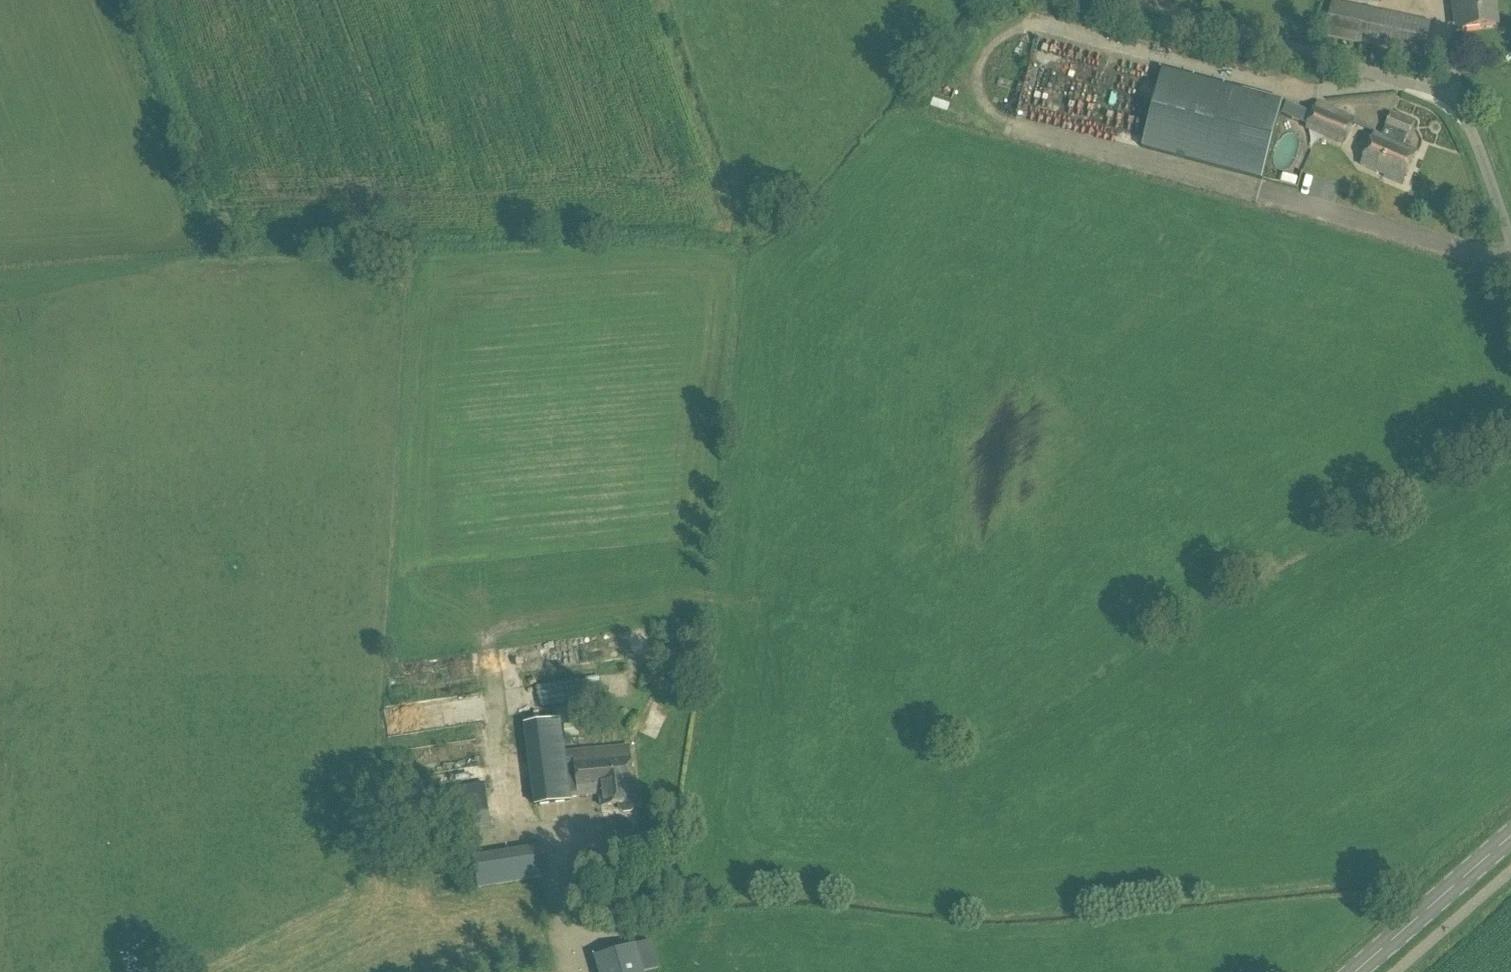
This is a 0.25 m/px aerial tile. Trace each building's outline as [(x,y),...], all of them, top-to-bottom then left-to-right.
[(1457,31),(1498,27),(1495,0),(1454,0),(1457,31)] [(1332,1),(1325,36),(1385,48),(1385,50),(1424,56),(1432,22),(1332,1)] [(1163,71),(1143,148),(1264,180),(1284,102),(1163,71)] [(1319,104),(1307,130),(1344,147),(1356,119),(1319,104)] [(1392,114),(1385,131),(1390,133),(1387,140),(1405,147),(1414,123),(1392,114)] [(1375,135),(1362,165),(1385,175),(1384,177),(1404,185),(1418,153),(1405,147),(1387,140),(1375,135)] [(675,648),(677,663),(691,661),(689,646),(675,648)] [(570,712),(509,721),(518,796),(517,796),(510,801),(513,823),(562,817),(560,800),(581,797),(575,753),(570,712)] [(629,747),(575,753),(581,797),(608,794),(609,801),(618,800),(619,805),(622,808),(630,807),(633,803),(633,798),(635,798),(629,747)] [(486,783),(419,792),(425,836),(492,827),(486,783)] [(540,847),(473,857),(478,891),(546,880),(540,847)] [(596,959),(599,971),(650,971),(659,969),(651,942),(596,959)]
